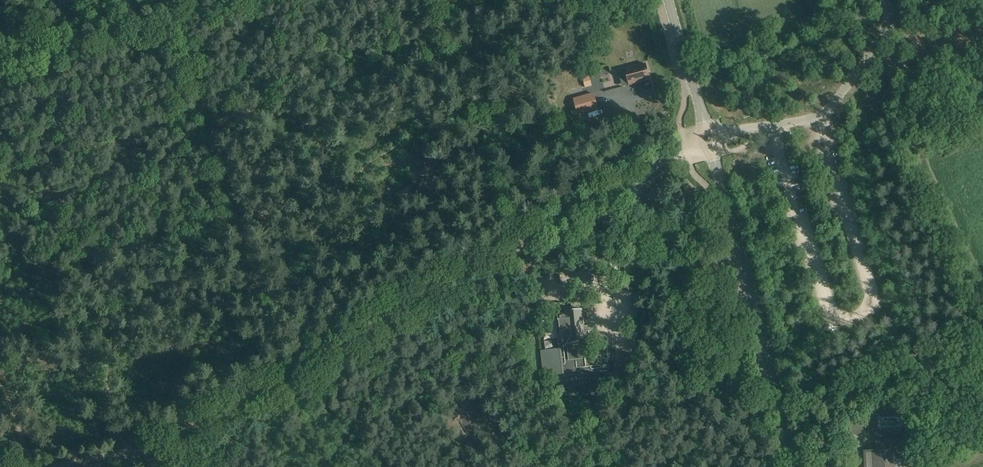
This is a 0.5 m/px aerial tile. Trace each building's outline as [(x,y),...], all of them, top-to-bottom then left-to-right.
[(650,79),(646,64),(625,69),(618,71),(620,79),(627,77),(629,84),(650,79)] [(599,66),(599,76),(609,75),(608,65),(599,66)] [(590,76),(583,78),(585,87),(592,85),(590,76)] [(579,97),(574,99),(579,114),(598,109),(593,93),(580,97),(579,97)] [(558,315),(559,324),(560,328),(560,330),(559,330),(560,339),(558,339),(559,349),(560,349),(562,365),(566,365),(569,365),(583,363),(586,363),(588,362),(587,351),(595,350),(594,339),(592,325),(584,326),(583,325),(585,324),(584,318),(583,318),(582,310),(582,309),(566,311),(566,312),(567,314),(558,315)] [(607,349),(595,350),(587,351),(588,362),(590,383),(601,382),(600,378),(604,378),(603,370),(609,369),(608,361),(609,361),(607,348),(607,349)] [(541,351),(544,376),(562,374),(562,365),(560,349),(559,349),(541,351)] [(568,395),(590,393),(588,373),(565,375),(568,395)] [(868,430),(864,416),(847,422),(852,436),(868,430)] [(901,439),(876,440),(876,451),(875,451),(876,459),(873,459),(874,466),(896,466),(895,459),(902,458),(901,439)]
